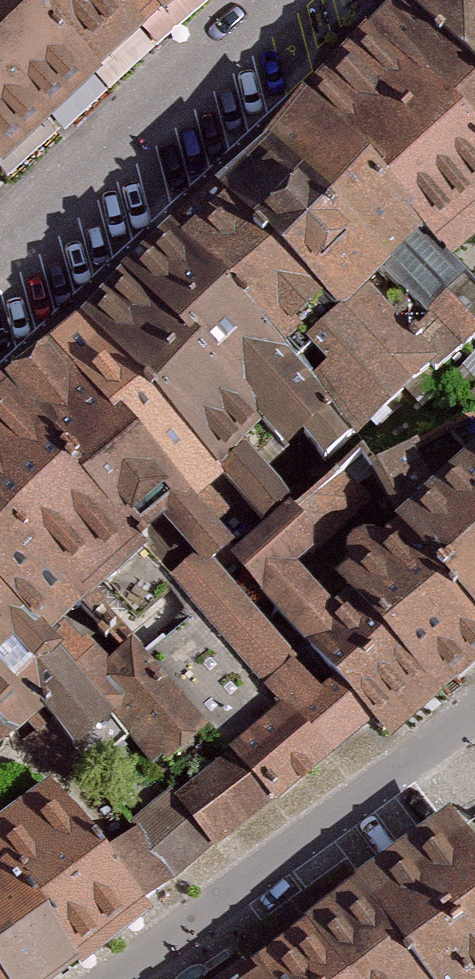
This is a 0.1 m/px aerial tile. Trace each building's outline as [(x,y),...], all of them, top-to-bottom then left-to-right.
[(6,182),(107,84),(28,0),(0,0),(0,172),(6,182)] [(154,41),(149,35),(116,0),(28,0),(107,84),(154,41)] [(165,21),(146,0),(116,0),(149,35),(165,21)] [(165,21),(189,0),(146,0),(165,21)] [(409,16),(474,84),(474,0),(426,0),(409,16)] [(409,16),(399,5),(370,32),(474,144),(474,84),(409,16)] [(370,32),(296,101),(306,112),(426,240),(452,267),(474,245),(474,144),(370,32)] [(306,112),(266,150),(270,154),(389,276),(426,240),(306,112)] [(270,154),(220,203),(228,206),(340,326),(386,279),(389,276),(270,154)] [(228,206),(180,251),(357,438),(362,444),(410,399),(340,326),(228,206)] [(169,240),(119,286),(263,438),(287,464),(306,446),(326,468),(357,438),(180,251),(169,240)] [(410,399),(474,342),(474,334),(448,304),(426,323),(386,279),(340,326),(410,399)] [(246,454),(263,438),(119,286),(80,324),(220,478),(267,527),(290,503),(246,454)] [(80,324),(52,348),(192,504),(220,478),(80,324)] [(0,395),(0,396),(144,556),(169,584),(202,555),(214,568),(234,551),(192,504),(52,348),(0,395)] [(89,610),(144,556),(0,396),(0,523),(89,610)] [(474,602),(474,460),(439,491),(412,455),(377,475),(404,524),(474,602)] [(341,469),(231,567),(302,647),(337,616),(296,571),(371,504),(341,469)] [(51,648),(89,610),(0,523),(0,597),(51,648)] [(336,588),(351,604),(438,703),(474,671),(474,602),(404,524),(381,546),(372,542),(362,542),(352,547),(347,557),(347,565),(353,572),(336,588)] [(328,766),(373,727),(335,683),(323,694),(214,568),(202,555),(169,584),(282,713),(328,766)] [(13,653),(39,679),(61,657),(51,648),(0,597),(0,666),(13,653)] [(337,616),(302,647),(335,683),(373,727),(391,746),(438,703),(351,604),(337,616)] [(67,673),(157,772),(206,728),(133,647),(112,665),(96,647),(67,673)] [(15,747),(41,721),(0,680),(0,732),(15,747)] [(282,713),(227,757),(271,811),(328,766),(282,713)] [(0,732),(0,761),(15,747),(0,732)] [(174,800),(215,854),(271,811),(227,757),(174,800)] [(6,873),(84,971),(152,918),(144,908),(102,856),(48,786),(0,824),(0,865),(6,873)] [(170,794),(132,823),(137,830),(177,883),(215,854),(174,800),(170,794)] [(355,888),(424,978),(474,978),(474,857),(446,819),(355,888)] [(137,830),(102,856),(144,908),(177,883),(137,830)] [(84,971),(6,873),(0,865),(0,978),(74,978),(84,971)] [(305,926),(345,978),(424,978),(355,888),(305,926)] [(248,971),(254,978),(345,978),(305,926),(248,971)]
